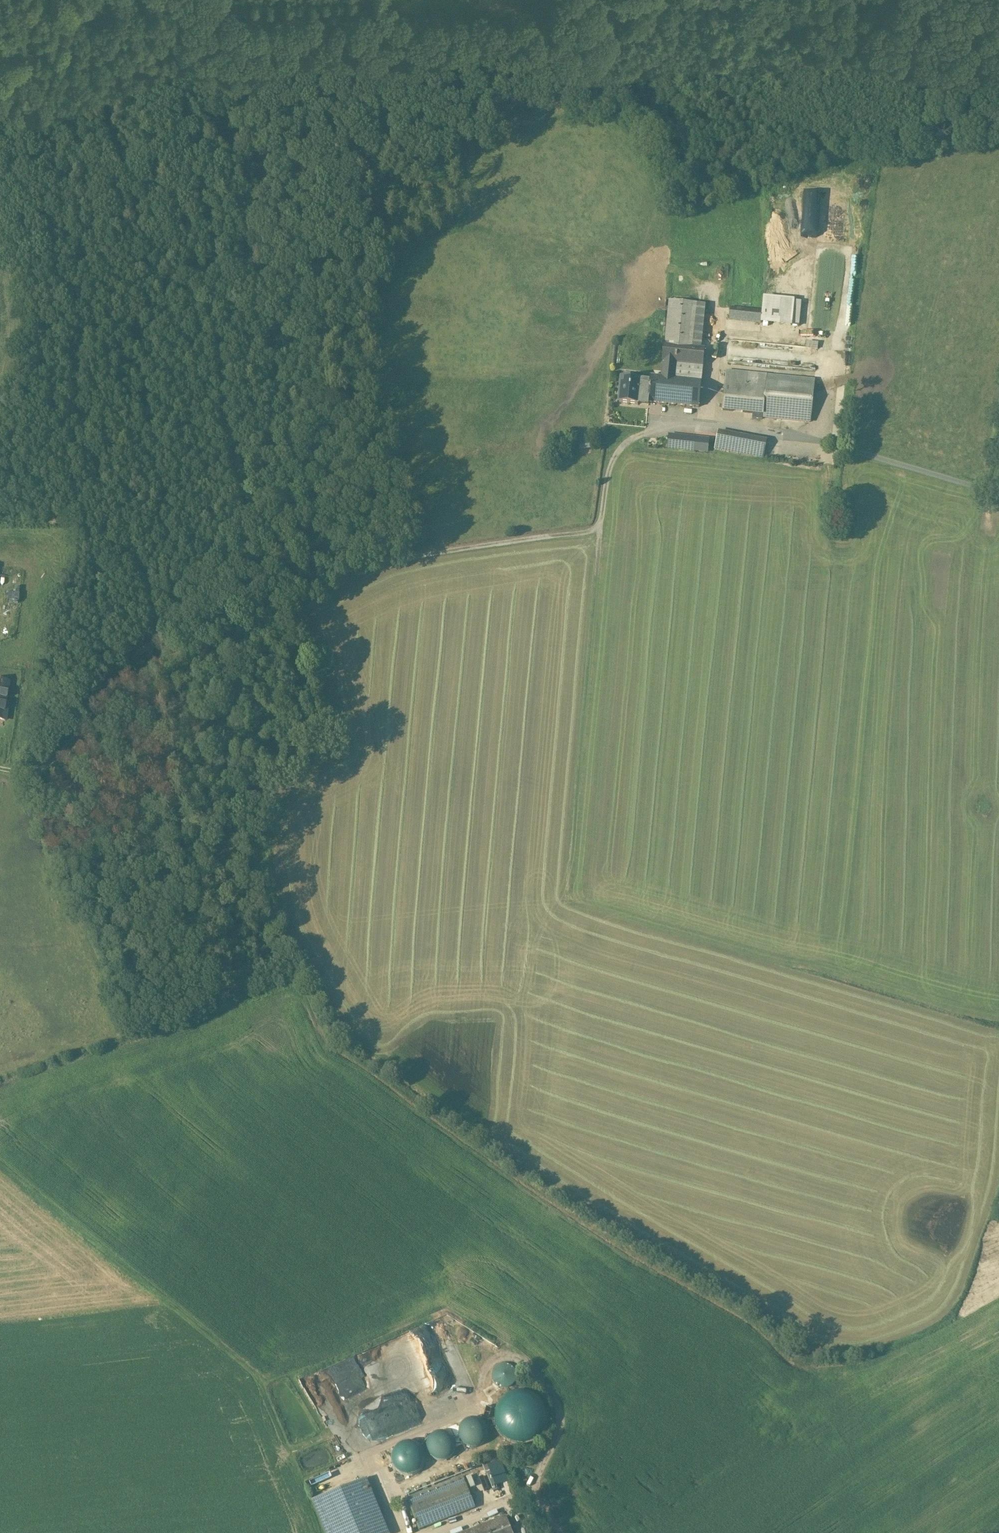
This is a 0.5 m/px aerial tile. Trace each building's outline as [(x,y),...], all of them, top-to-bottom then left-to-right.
[(842,235),(842,192),(811,192),(810,234),(842,235)] [(696,304),(669,302),(665,345),(692,347),(696,304)] [(762,311),(730,307),(729,319),(761,322),(762,311)] [(665,345),(664,345),(663,362),(661,377),(675,378),(677,364),(703,366),(704,349),(692,347),(665,345)] [(767,375),(726,371),(723,409),(763,414),(767,375)] [(814,380),(767,375),(763,414),(762,417),(810,422),(814,380)] [(661,377),(651,376),(650,384),(648,400),(648,402),(699,407),(701,381),(675,378),(661,377)] [(640,380),(622,378),(619,403),(638,405),(639,399),(648,400),(650,384),(640,383),(640,380)] [(806,447),(718,432),(715,448),(802,464),(806,447)] [(667,450),(697,451),(697,436),(668,434),(667,450)] [(8,602),(19,601),(19,592),(7,592),(8,602)] [(493,1374),(493,1379),(495,1383),(498,1386),(502,1388),(507,1388),(511,1386),(514,1383),(516,1379),(516,1374),(514,1370),(511,1367),(507,1365),(502,1365),(498,1367),(495,1370),(493,1374)] [(513,1393),(508,1395),(504,1398),(502,1400),(500,1402),(499,1404),(497,1408),(495,1413),(495,1417),(495,1422),(496,1425),(497,1430),(500,1434),(503,1437),(507,1440),(513,1443),(519,1444),(524,1444),(528,1444),(532,1442),(536,1440),(540,1437),(543,1433),(545,1429),(547,1423),(547,1415),(546,1410),(545,1406),(541,1401),(537,1397),(532,1394),(526,1392),(519,1392),(513,1393)] [(487,1439),(488,1433),(487,1428),(484,1423),(479,1420),(473,1419),(468,1420),(463,1423),(460,1428),(459,1434),(460,1439),(463,1444),(468,1447),(474,1448),(479,1447),(484,1444),(487,1439)] [(455,1452),(456,1447),(454,1441),(451,1436),(446,1433),(441,1432),(435,1434),(431,1437),(428,1441),(427,1447),(428,1452),(431,1457),(436,1460),(441,1461),(447,1460),(452,1457),(455,1452)] [(424,1466),(425,1459),(424,1453),(420,1448),(415,1444),(408,1443),(402,1444),(397,1448),(393,1453),(392,1460),(393,1466),(397,1471),(402,1475),(409,1476),(415,1475),(420,1471),(424,1466)] [(501,1461),(486,1467),(495,1487),(509,1481),(501,1461)] [(446,1474),(432,1479),(434,1485),(448,1479),(446,1474)] [(463,1478),(408,1500),(420,1530),(475,1508),(467,1487),(463,1478)] [(313,1502),(326,1532),(380,1532),(359,1482),(313,1502)] [(482,1505),(474,1484),(467,1487),(475,1508),(482,1505)] [(417,1487),(406,1491),(407,1496),(419,1491),(417,1487)] [(464,1532),(512,1532),(506,1517),(464,1532)]
